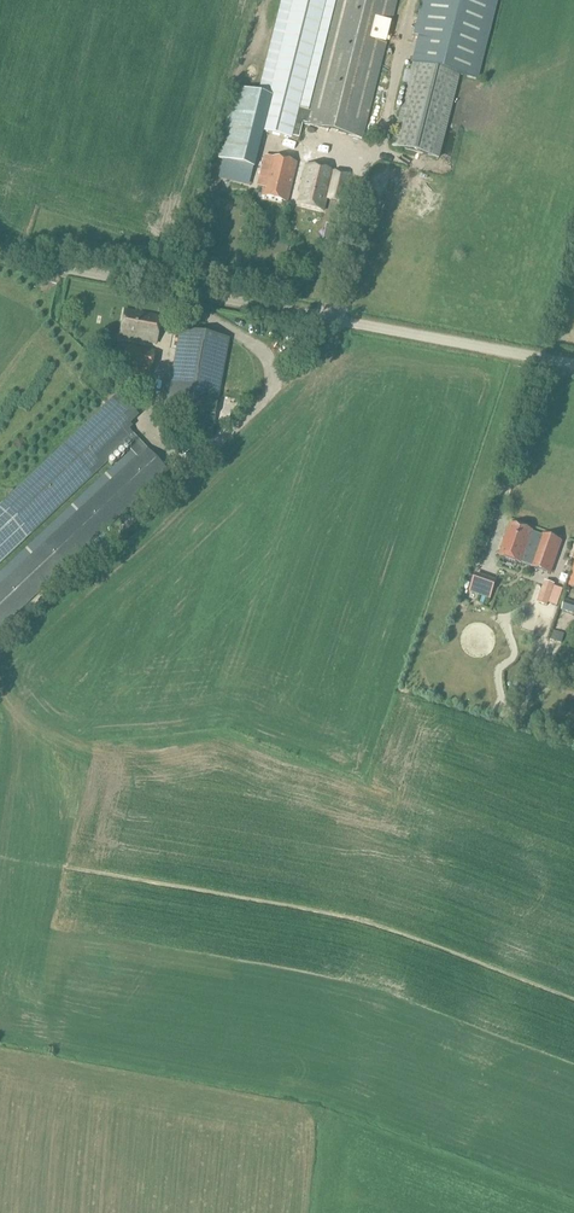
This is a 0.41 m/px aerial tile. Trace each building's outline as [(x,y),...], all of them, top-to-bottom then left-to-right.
[(263,132),(290,138),(291,136),(326,0),(293,0),(269,96),(273,97),(263,132)] [(291,136),(299,138),(303,123),(305,123),(304,125),(362,139),(397,0),(326,0),(291,136)] [(420,36),(483,52),(496,0),(424,0),(415,35),(420,36)] [(420,36),(413,64),(460,75),(476,79),(483,52),(420,36)] [(413,64),(392,147),(439,158),(460,75),(413,64)] [(235,87),(217,158),(254,168),(263,132),(273,97),(269,96),(235,87)] [(362,148),(361,155),(378,157),(379,150),(362,148)] [(287,202),(296,164),(270,158),(261,196),(287,202)] [(332,171),(332,172),(305,166),(297,205),(324,211),(326,201),(343,204),(350,175),(332,171)] [(148,256),(161,261),(165,251),(151,246),(148,256)] [(121,337),(156,343),(161,317),(126,310),(121,337)] [(226,338),(180,330),(164,419),(187,423),(185,439),(209,442),(218,388),(226,338)] [(151,376),(155,350),(118,344),(113,369),(151,376)] [(224,351),(221,390),(243,392),(245,371),(246,352),(224,351)] [(132,409),(118,394),(0,505),(0,562),(129,441),(140,453),(45,543),(0,584),(0,630),(171,468),(149,445),(146,448),(132,433),(144,421),(132,409)] [(500,556),(550,574),(561,542),(511,524),(500,556)] [(475,577),(470,591),(490,598),(495,584),(475,577)] [(544,581),(537,603),(547,607),(555,585),(544,581)] [(565,600),(562,610),(573,614),(573,603),(565,600)] [(427,697),(427,715),(437,715),(438,697),(427,697)] [(418,717),(416,733),(429,735),(431,719),(418,717)]
